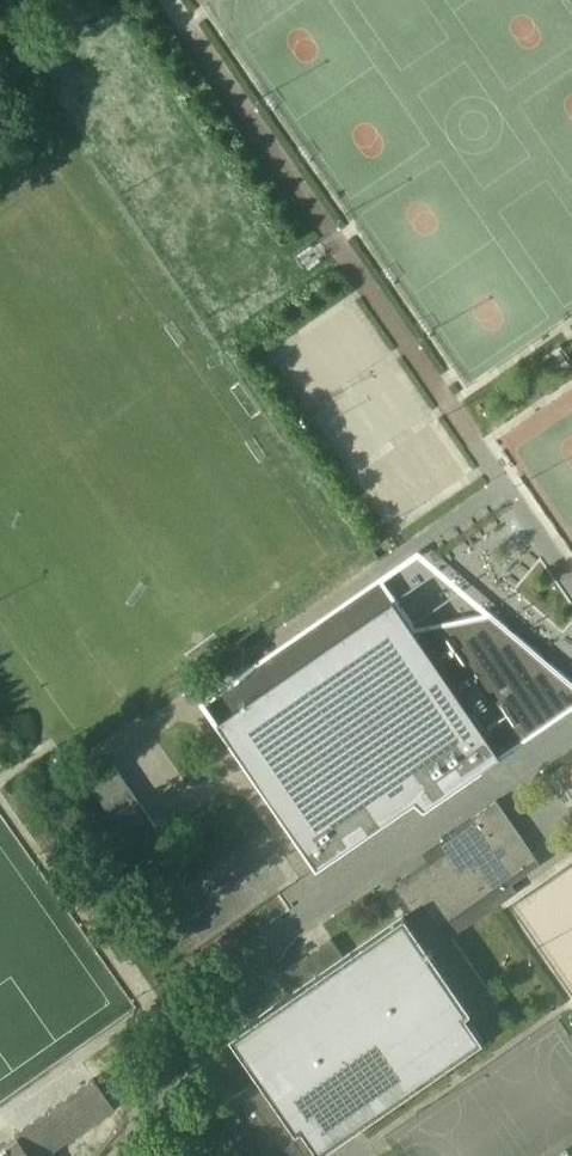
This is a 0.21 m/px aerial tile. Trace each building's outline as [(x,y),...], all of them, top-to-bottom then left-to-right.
[(313,869),(411,802),(420,810),(571,705),(571,691),(486,617),(410,633),(375,582),(199,704),(313,869)] [(162,832),(108,754),(79,774),(133,852),(162,832)] [(498,1002),(451,935),(516,890),(510,882),(539,862),(496,801),(438,841),(444,851),(393,886),(410,909),(343,955),(331,938),(277,975),(289,993),(228,1035),(258,1078),(191,1124),(213,1155),(306,1155),(304,1152),(313,1146),(318,1153),(483,1039),(470,1021),(498,1002)] [(16,1137),(0,1148),(0,1155),(30,1155),(16,1137)]
